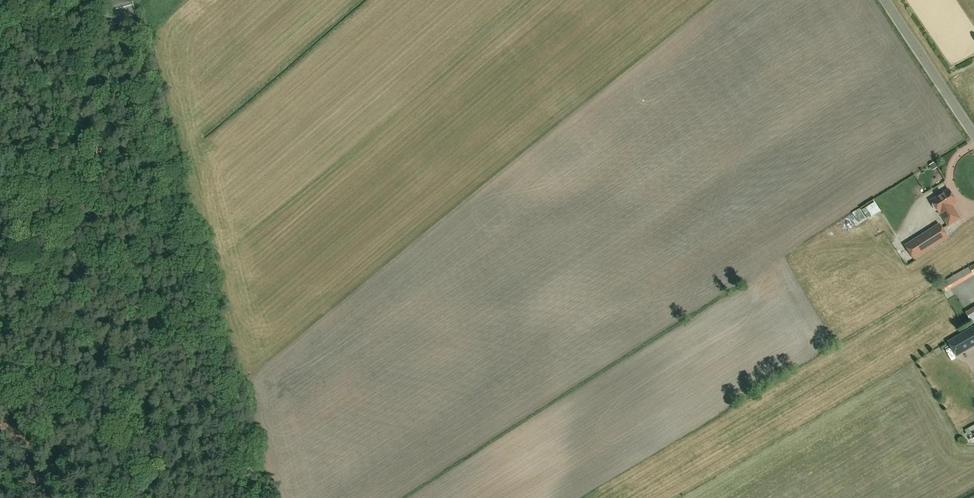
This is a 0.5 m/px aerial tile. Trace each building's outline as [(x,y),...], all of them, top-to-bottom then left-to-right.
[(105,23),(110,21),(111,26),(125,22),(124,18),(136,15),(133,0),(99,0),(105,23)] [(930,203),(938,215),(939,215),(947,227),(958,220),(950,207),(955,204),(947,192),(930,203)] [(864,209),(871,219),(884,211),(878,201),(864,209)] [(851,217),(858,228),(870,219),(863,209),(851,217)] [(904,248),(910,257),(913,261),(947,239),(938,226),(904,248)] [(942,281),(943,283),(947,290),(960,283),(965,280),(960,271),(955,274),(942,281)] [(973,345),(973,327),(948,342),(956,356),(973,345)]
